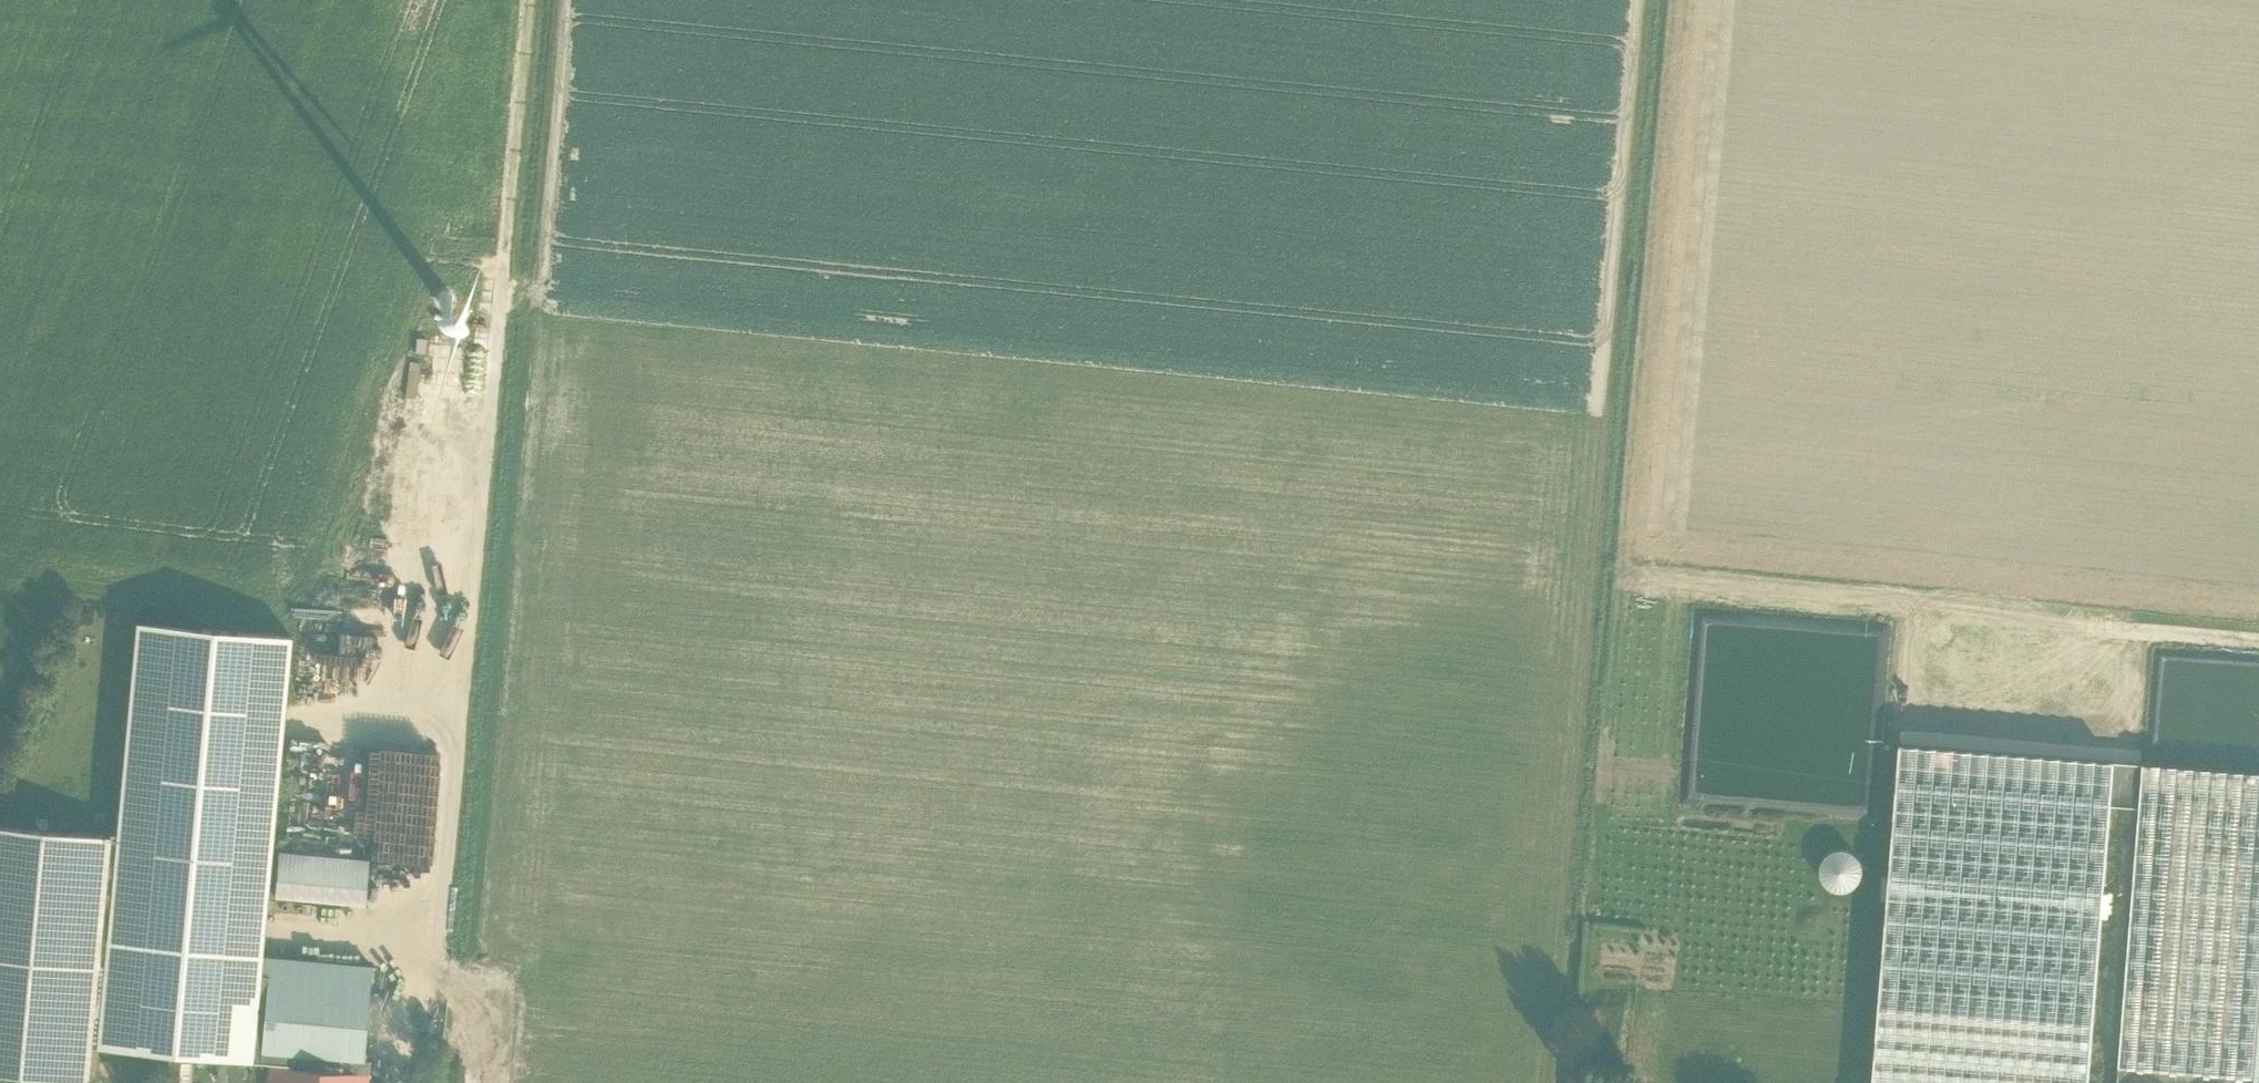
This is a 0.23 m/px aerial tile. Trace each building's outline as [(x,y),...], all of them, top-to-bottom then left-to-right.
[(446,290),(445,290),(444,290),(443,291),(442,291),(441,291),(441,292),(440,292),(440,293),(439,293),(439,294),(438,295),(438,296),(438,297),(438,298),(438,299),(438,300),(438,301),(439,302),(439,303),(440,303),(440,304),(441,304),(442,305),(443,305),(444,305),(445,305),(446,305),(447,305),(448,305),(449,304),(450,304),(450,303),(451,303),(451,302),(452,302),(452,301),(452,300),(453,299),(453,298),(453,297),(452,296),(452,295),(452,294),(451,294),(451,293),(450,293),(450,292),(449,292),(449,291),(448,291),(447,291),(446,290)] [(326,606),(325,624),(352,624),(352,607),(326,606)] [(90,1081),(93,1045),(254,1060),(293,636),(137,622),(112,833),(0,825),(0,1072),(90,1081)] [(2103,914),(2109,915),(2111,891),(2105,891),(2112,805),(2143,807),(2147,764),(2144,764),(1901,744),(1891,874),(1885,873),(1883,897),(1889,897),(1874,1082),(2089,1082),(2103,914)] [(2258,1033),(2258,773),(2147,764),(2143,807),(2120,1067),(2256,1077),(2258,1033)] [(372,859),(290,852),(280,851),(276,897),(367,904),(372,859)] [(372,1078),(363,1077),(373,967),(284,959),(263,957),(254,1060),(271,1061),(269,1082),(371,1082),(372,1078)] [(2256,1077),(2120,1067),(2118,1082),(2258,1082),(2258,1033),(2256,1077)] [(167,1082),(189,1082),(191,1063),(169,1061),(167,1082)] [(223,1070),(243,1072),(244,1063),(224,1061),(223,1070)]
